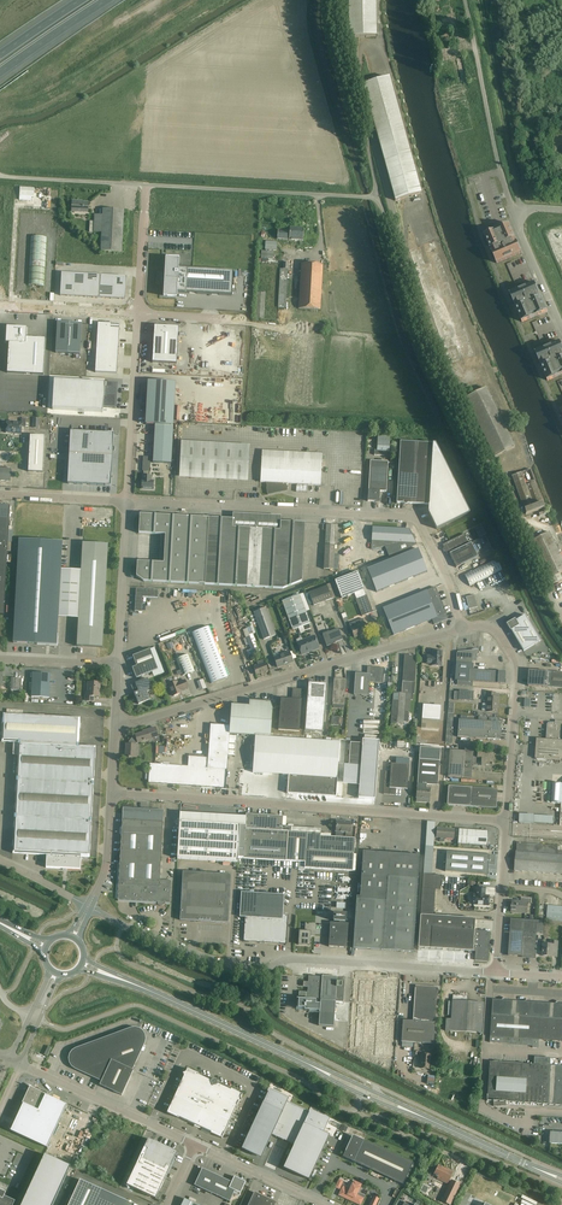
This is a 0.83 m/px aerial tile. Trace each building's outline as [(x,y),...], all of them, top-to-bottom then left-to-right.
[(355,37),(376,37),(375,0),(349,0),(349,38),(355,37)] [(462,57),(456,59),(461,83),(467,82),(462,57)] [(395,201),(401,199),(421,194),(388,78),(363,85),(395,201)] [(19,196),(19,200),(31,200),(32,197),(34,197),(34,189),(20,188),(19,196)] [(88,213),(88,209),(88,203),(80,202),(80,201),(72,201),(72,207),(72,212),(88,213)] [(90,232),(94,232),(102,233),(101,251),(121,252),(124,210),(103,209),(103,215),(95,215),(94,221),(91,221),(90,232)] [(492,252),(497,263),(522,252),(509,224),(484,235),(490,249),(491,249),(492,252)] [(303,241),(303,235),(304,229),(290,228),(290,231),(278,231),(277,239),(289,240),(303,241)] [(31,237),(29,285),(44,286),(47,238),(31,237)] [(266,241),(265,251),(276,251),(277,242),(266,241)] [(262,251),(261,259),(263,259),(268,259),(273,260),(273,252),(262,251)] [(166,255),(163,296),(177,297),(177,293),(232,296),(233,271),(178,268),(179,256),(166,255)] [(286,308),(288,263),(284,263),(283,269),(280,269),(278,308),(286,308)] [(301,264),(300,270),(298,309),(321,310),(323,265),(301,264)] [(127,277),(61,273),(60,296),(125,300),(127,277)] [(535,283),(510,294),(515,305),(517,308),(516,308),(522,322),(547,311),(535,283)] [(264,319),(266,292),(257,292),(255,318),(264,319)] [(82,324),(57,322),(56,353),(80,354),(82,324)] [(120,325),(98,323),(95,373),(117,374),(120,325)] [(166,327),(154,326),(154,334),(152,363),(177,364),(179,328),(166,327)] [(7,327),(6,343),(9,343),(7,373),(44,375),(46,339),(26,337),(27,328),(7,327)] [(548,381),(561,375),(561,345),(560,341),(535,352),(540,364),(541,363),(542,366),(541,367),(548,381)] [(54,381),(53,410),(103,412),(103,408),(115,408),(117,384),(105,383),(54,381)] [(149,381),(146,425),(155,425),(153,462),(171,463),(176,382),(149,381)] [(485,388),(466,397),(494,457),(514,448),(485,388)] [(26,427),(26,421),(26,419),(22,419),(21,423),(6,422),(6,433),(15,433),(15,434),(21,435),(21,427),(26,427)] [(70,431),(68,484),(111,486),(114,433),(70,431)] [(45,436),(30,436),(28,472),(43,473),(45,436)] [(374,455),(378,455),(384,456),(384,451),(389,451),(389,443),(390,437),(378,436),(377,450),(374,450),(374,455)] [(179,478),(248,481),(250,445),(181,442),(179,478)] [(407,504),(428,505),(428,512),(437,529),(469,513),(435,444),(400,442),(396,504),(397,504),(397,503),(403,504),(404,504),(405,505),(406,505),(407,505),(407,504)] [(149,475),(150,457),(143,457),(142,471),(143,471),(143,480),(142,480),(141,489),(154,490),(154,484),(154,481),(151,481),(151,475),(149,475)] [(320,486),(321,480),(322,462),(262,458),(261,476),(260,482),(266,483),(267,488),(266,488),(268,495),(287,491),(287,486),(286,486),(287,484),(320,486)] [(380,500),(379,500),(380,492),(386,492),(388,462),(370,461),(368,502),(377,502),(376,503),(380,503),(380,500)] [(10,482),(11,469),(0,469),(0,481),(10,482)] [(521,472),(512,476),(513,479),(526,514),(531,512),(544,508),(534,481),(525,484),(521,472)] [(9,519),(10,506),(0,506),(0,518),(9,519)] [(66,512),(50,511),(49,523),(65,523),(66,512)] [(102,524),(115,522),(115,519),(115,515),(112,515),(98,517),(97,513),(96,520),(90,519),(91,514),(85,513),(83,527),(86,527),(87,527),(88,523),(94,522),(102,524)] [(136,577),(137,577),(143,581),(283,589),(302,582),(305,524),(280,522),(280,531),(232,528),(233,520),(140,515),(139,534),(165,535),(164,564),(137,562),(136,577)] [(9,531),(9,519),(0,518),(0,530),(9,531)] [(481,521),(486,531),(490,529),(486,519),(481,521)] [(326,531),(324,569),(333,570),(338,570),(339,555),(334,555),(334,546),(335,531),(335,525),(326,525),(326,531)] [(372,533),(371,550),(376,549),(383,547),(385,547),(389,556),(417,545),(415,540),(414,540),(415,539),(415,538),(415,537),(414,535),(413,535),(413,534),(412,535),(409,530),(372,527),(372,533)] [(8,543),(9,531),(0,530),(0,542),(8,543)] [(530,541),(549,579),(550,578),(553,584),(561,579),(561,578),(560,574),(561,573),(561,558),(549,532),(530,541)] [(447,555),(449,554),(458,549),(469,544),(464,534),(448,542),(442,545),(447,555)] [(57,645),(58,617),(78,619),(77,646),(102,648),(108,545),(83,543),(81,570),(61,569),(62,542),(19,540),(13,643),(57,645)] [(351,542),(351,547),(345,547),(345,557),(350,557),(350,550),(356,550),(356,542),(351,542)] [(449,554),(453,561),(474,550),(471,543),(469,544),(458,549),(449,554)] [(376,591),(427,572),(418,549),(368,569),(376,591)] [(456,568),(462,565),(478,557),(474,550),(453,561),(456,568)] [(495,554),(481,561),(479,562),(480,565),(496,557),(495,554)] [(470,586),(475,584),(502,570),(496,558),(464,575),(470,586)] [(356,600),(360,611),(362,616),(373,612),(371,607),(367,595),(366,596),(357,573),(335,581),(341,599),(354,593),(356,599),(356,600)] [(309,593),(311,600),(314,606),(335,598),(329,584),(327,585),(327,586),(309,593)] [(383,608),(393,635),(432,620),(434,625),(448,619),(435,587),(383,608)] [(136,589),(135,611),(142,612),(143,597),(158,598),(158,590),(136,589)] [(302,626),(304,631),(311,629),(309,624),(310,623),(299,595),(282,601),(293,630),(298,628),(300,633),(303,631),(302,627),(302,626)] [(474,596),(467,598),(470,610),(477,608),(474,596)] [(255,628),(258,626),(263,640),(276,635),(266,608),(254,613),(250,614),(255,628)] [(523,651),(540,641),(525,615),(516,621),(515,619),(506,624),(510,631),(511,630),(523,651)] [(366,627),(365,623),(363,619),(349,624),(352,632),(354,638),(368,632),(367,628),(366,627)] [(209,626),(191,633),(211,684),(228,677),(209,626)] [(243,630),(250,649),(251,649),(246,651),(248,656),(259,652),(250,627),(243,630)] [(322,634),(323,637),(327,646),(333,644),(333,643),(342,640),(338,629),(323,634),(322,634)] [(154,630),(137,635),(139,642),(156,637),(154,630)] [(302,639),(296,641),(298,644),(300,649),(302,655),(308,652),(307,650),(310,649),(310,651),(318,648),(316,642),(314,636),(306,640),(306,641),(303,642),(302,639)] [(164,673),(154,648),(133,656),(137,666),(132,668),(136,678),(152,672),(154,677),(164,673)] [(457,653),(456,663),(472,664),(472,661),(476,662),(477,650),(478,650),(477,649),(472,650),(458,652),(457,653)] [(427,655),(426,664),(431,664),(431,666),(441,667),(442,651),(432,650),(432,656),(427,655)] [(277,653),(273,654),(274,657),(274,658),(275,662),(277,667),(293,662),(291,656),(289,652),(279,656),(278,653),(277,653)] [(176,659),(180,670),(182,676),(195,671),(188,654),(176,659)] [(403,724),(403,721),(408,722),(409,712),(410,700),(413,700),(413,694),(414,694),(417,658),(406,658),(404,681),(403,682),(402,682),(402,694),(393,693),(391,723),(403,724)] [(268,671),(265,663),(253,668),(256,675),(268,671)] [(383,683),(384,674),(384,668),(367,667),(367,674),(355,674),(354,695),(368,696),(369,682),(383,683)] [(469,669),(469,674),(458,674),(458,681),(502,684),(502,681),(504,682),(505,672),(469,669)] [(534,686),(561,688),(561,673),(529,670),(528,686),(534,686)] [(50,674),(33,673),(31,697),(49,698),(50,674)] [(21,691),(21,679),(12,678),(11,690),(21,691)] [(334,678),(332,705),(333,708),(343,709),(344,706),(346,679),(334,678)] [(135,684),(131,685),(134,693),(138,704),(150,700),(147,692),(152,690),(148,679),(141,681),(135,684)] [(168,685),(170,691),(172,696),(182,693),(181,691),(188,688),(185,680),(178,683),(177,682),(168,685)] [(100,683),(90,682),(87,682),(87,692),(85,692),(85,701),(93,702),(94,697),(99,697),(100,683)] [(308,683),(307,703),(319,704),(319,703),(325,703),(327,685),(326,684),(314,683),(309,683),(308,683)] [(301,699),(302,695),(302,689),(292,689),(292,699),(281,698),(278,730),(300,731),(302,699),(301,699)] [(473,701),(473,692),(459,691),(458,700),(473,701)] [(495,693),(489,693),(486,693),(485,704),(482,704),(482,711),(486,711),(497,712),(498,699),(495,698),(495,693)] [(245,706),(243,731),(270,733),(273,702),(249,701),(249,706),(245,706)] [(307,703),(305,731),(323,732),(324,714),(325,704),(319,704),(307,703)] [(149,780),(149,783),(225,789),(226,783),(227,769),(229,740),(229,736),(229,734),(243,734),(243,731),(245,706),(231,705),(230,721),(230,726),(220,726),(211,725),(208,758),(202,758),(202,755),(189,754),(189,757),(188,763),(188,767),(150,764),(149,772),(149,777),(149,780)] [(439,729),(440,721),(441,706),(423,705),(421,728),(439,729)] [(13,743),(13,746),(13,755),(18,755),(13,853),(46,855),(46,868),(80,870),(81,857),(89,858),(95,747),(76,746),(78,719),(3,714),(2,742),(13,743)] [(448,714),(446,742),(452,743),(454,715),(448,714)] [(332,717),(331,725),(339,725),(339,717),(332,717)] [(457,736),(457,737),(494,740),(500,740),(501,723),(495,722),(459,720),(458,721),(458,733),(457,736)] [(556,721),(556,720),(555,722),(551,723),(550,722),(550,723),(549,723),(548,723),(548,724),(547,724),(547,725),(546,739),(537,739),(535,758),(561,760),(561,721),(556,721)] [(136,758),(137,752),(135,752),(136,744),(137,742),(158,736),(155,728),(143,731),(143,733),(135,735),(135,736),(134,736),(129,743),(129,744),(126,744),(126,757),(136,758)] [(253,772),(289,775),(291,739),(255,736),(253,772)] [(336,797),(336,791),(339,742),(291,739),(289,775),(287,793),(336,797)] [(375,799),(379,741),(363,739),(362,744),(350,743),(349,767),(361,768),(358,798),(375,799)] [(464,751),(463,778),(471,778),(472,772),(472,765),(477,765),(477,758),(481,758),(481,765),(493,766),(493,764),(491,764),(492,754),(494,754),(473,752),(473,748),(465,747),(464,751)] [(420,748),(417,784),(421,785),(438,786),(440,749),(420,748)] [(444,781),(451,782),(451,778),(463,778),(464,751),(446,750),(444,781)] [(384,794),(389,795),(395,795),(395,789),(407,789),(409,759),(396,758),(396,764),(392,764),(391,772),(385,771),(384,794)] [(556,798),(561,799),(561,786),(557,785),(557,780),(527,779),(526,789),(556,790),(556,798)] [(416,798),(416,801),(420,802),(429,802),(430,789),(426,789),(427,785),(421,785),(417,784),(416,798)] [(447,805),(471,807),(496,808),(497,790),(448,786),(447,805)] [(171,881),(160,880),(164,810),(123,808),(118,900),(158,902),(158,904),(164,905),(164,902),(170,903),(171,881)] [(559,821),(560,812),(525,811),(525,820),(559,821)] [(305,868),(353,871),(355,837),(355,827),(351,827),(351,822),(336,821),(335,837),(320,836),(320,833),(291,832),(291,827),(282,826),(283,817),(258,815),(258,814),(254,813),(254,815),(246,814),(245,826),(243,858),(299,861),(298,870),(305,870),(305,868)] [(427,827),(425,846),(433,846),(435,828),(435,822),(427,821),(427,827)] [(245,826),(179,822),(177,859),(238,862),(238,858),(243,858),(245,826)] [(437,828),(436,834),(436,837),(437,838),(436,841),(439,842),(444,842),(444,838),(453,839),(454,829),(437,828)] [(487,846),(488,832),(459,829),(458,844),(487,846)] [(560,845),(560,846),(517,843),(517,852),(516,852),(515,871),(561,874),(561,845),(560,845)] [(433,846),(425,846),(423,874),(431,875),(433,846)] [(413,946),(418,885),(420,856),(363,852),(360,897),(356,897),(353,948),(413,952),(413,946)] [(495,856),(489,855),(447,852),(445,871),(487,875),(488,864),(494,864),(495,856)] [(228,923),(229,917),(231,874),(183,872),(180,920),(228,923)] [(420,915),(433,916),(435,890),(440,890),(441,880),(444,880),(444,876),(431,875),(423,874),(420,915)] [(474,895),(473,905),(488,906),(489,896),(485,896),(485,888),(477,887),(476,895),(474,895)] [(241,892),(240,917),(245,918),(244,935),(244,941),(286,944),(287,938),(288,915),(285,915),(283,915),(284,895),(248,893),(241,892)] [(519,913),(525,913),(527,913),(528,903),(531,903),(532,898),(522,898),(521,902),(512,901),(512,910),(519,911),(519,913)] [(561,922),(561,906),(548,905),(547,921),(561,922)] [(346,915),(333,914),(333,922),(346,923),(346,915)] [(473,952),(473,951),(474,931),(475,919),(433,917),(433,916),(420,915),(418,948),(473,952)] [(535,957),(535,951),(536,933),(542,933),(543,921),(511,919),(510,931),(509,955),(535,957)] [(339,947),(347,948),(348,924),(330,922),(329,947),(339,947)] [(300,933),(299,943),(304,944),(304,945),(309,945),(310,935),(315,936),(315,924),(306,923),(305,933),(300,933)] [(489,932),(483,931),(474,931),(473,951),(476,951),(475,960),(487,961),(489,932)] [(557,953),(558,947),(558,942),(551,941),(551,945),(544,944),(543,956),(552,957),(553,953),(557,953)] [(334,1026),(334,1021),(335,1004),(343,1005),(345,979),(337,978),(337,977),(322,976),(322,977),(309,977),(309,983),(304,982),(304,986),(309,987),(308,993),(299,992),(299,999),(297,999),(299,1000),(298,1008),(304,1009),(304,1011),(319,1012),(319,1013),(319,1020),(319,1025),(334,1026)] [(386,976),(384,1024),(388,1024),(387,1049),(400,1050),(404,977),(386,976)] [(416,986),(415,992),(414,1021),(403,1020),(401,1042),(434,1044),(437,988),(416,986)] [(494,1043),(533,1045),(533,1048),(538,1048),(539,1040),(561,1042),(561,1004),(492,999),(489,1043),(491,1043),(494,1043)] [(482,1033),(483,1009),(484,1003),(452,1001),(451,1019),(446,1019),(445,1031),(482,1033)] [(133,1070),(131,1069),(143,1043),(143,1039),(143,1036),(141,1033),(138,1031),(135,1030),(132,1030),(76,1050),(73,1052),(71,1055),(71,1059),(71,1062),(73,1065),(76,1067),(93,1075),(93,1077),(96,1078),(96,1077),(102,1079),(100,1085),(122,1095),(133,1070)] [(421,1054),(420,1068),(430,1069),(430,1054),(421,1054)] [(534,1057),(534,1064),(490,1061),(487,1094),(487,1100),(561,1105),(561,1066),(550,1065),(550,1058),(534,1057)] [(216,1079),(213,1080),(210,1081),(198,1075),(199,1074),(187,1069),(186,1072),(183,1074),(184,1076),(167,1113),(178,1118),(179,1117),(211,1132),(211,1133),(222,1139),(239,1102),(241,1101),(242,1101),(241,1098),(242,1094),(231,1089),(231,1090),(218,1085),(217,1082),(216,1079)] [(11,1131),(16,1133),(47,1148),(67,1105),(48,1096),(49,1093),(47,1092),(46,1094),(34,1089),(35,1088),(29,1085),(26,1092),(27,1092),(22,1103),(23,1104),(11,1131)] [(263,1102),(242,1149),(256,1156),(259,1150),(264,1152),(272,1134),(294,1144),(293,1146),(283,1168),(309,1180),(330,1135),(326,1133),(322,1132),(327,1122),(328,1120),(326,1119),(326,1118),(313,1112),(313,1113),(311,1112),(310,1114),(287,1104),(288,1103),(289,1103),(289,1102),(287,1102),(286,1101),(287,1099),(285,1098),(272,1092),(270,1091),(266,1100),(265,1103),(263,1102)] [(550,1143),(561,1144),(561,1133),(551,1132),(550,1143)] [(343,1157),(393,1180),(403,1185),(413,1163),(364,1140),(363,1141),(354,1137),(347,1152),(345,1151),(343,1157)] [(148,1139),(127,1186),(156,1199),(177,1153),(148,1139)] [(45,1155),(22,1204),(53,1204),(70,1166),(45,1155)] [(448,1184),(451,1178),(453,1172),(438,1165),(433,1175),(438,1177),(437,1179),(448,1184)] [(239,1196),(243,1187),(246,1182),(234,1176),(232,1182),(203,1169),(195,1185),(230,1202),(233,1194),(239,1196)] [(134,1204),(80,1180),(69,1204),(134,1204)] [(451,1180),(441,1201),(449,1204),(451,1204),(461,1184),(451,1180)] [(339,1195),(347,1199),(347,1197),(350,1199),(350,1200),(360,1204),(363,1198),(365,1195),(358,1192),(360,1188),(361,1185),(354,1181),(352,1184),(349,1192),(342,1188),(339,1195)] [(429,1187),(423,1184),(420,1192),(426,1194),(429,1187)] [(15,1201),(3,1196),(4,1193),(0,1191),(0,1204),(13,1204),(15,1201)] [(252,1198),(248,1204),(275,1204),(276,1203),(254,1192),(252,1198)] [(468,1201),(477,1204),(481,1204),(484,1200),(471,1194),(468,1201)]
